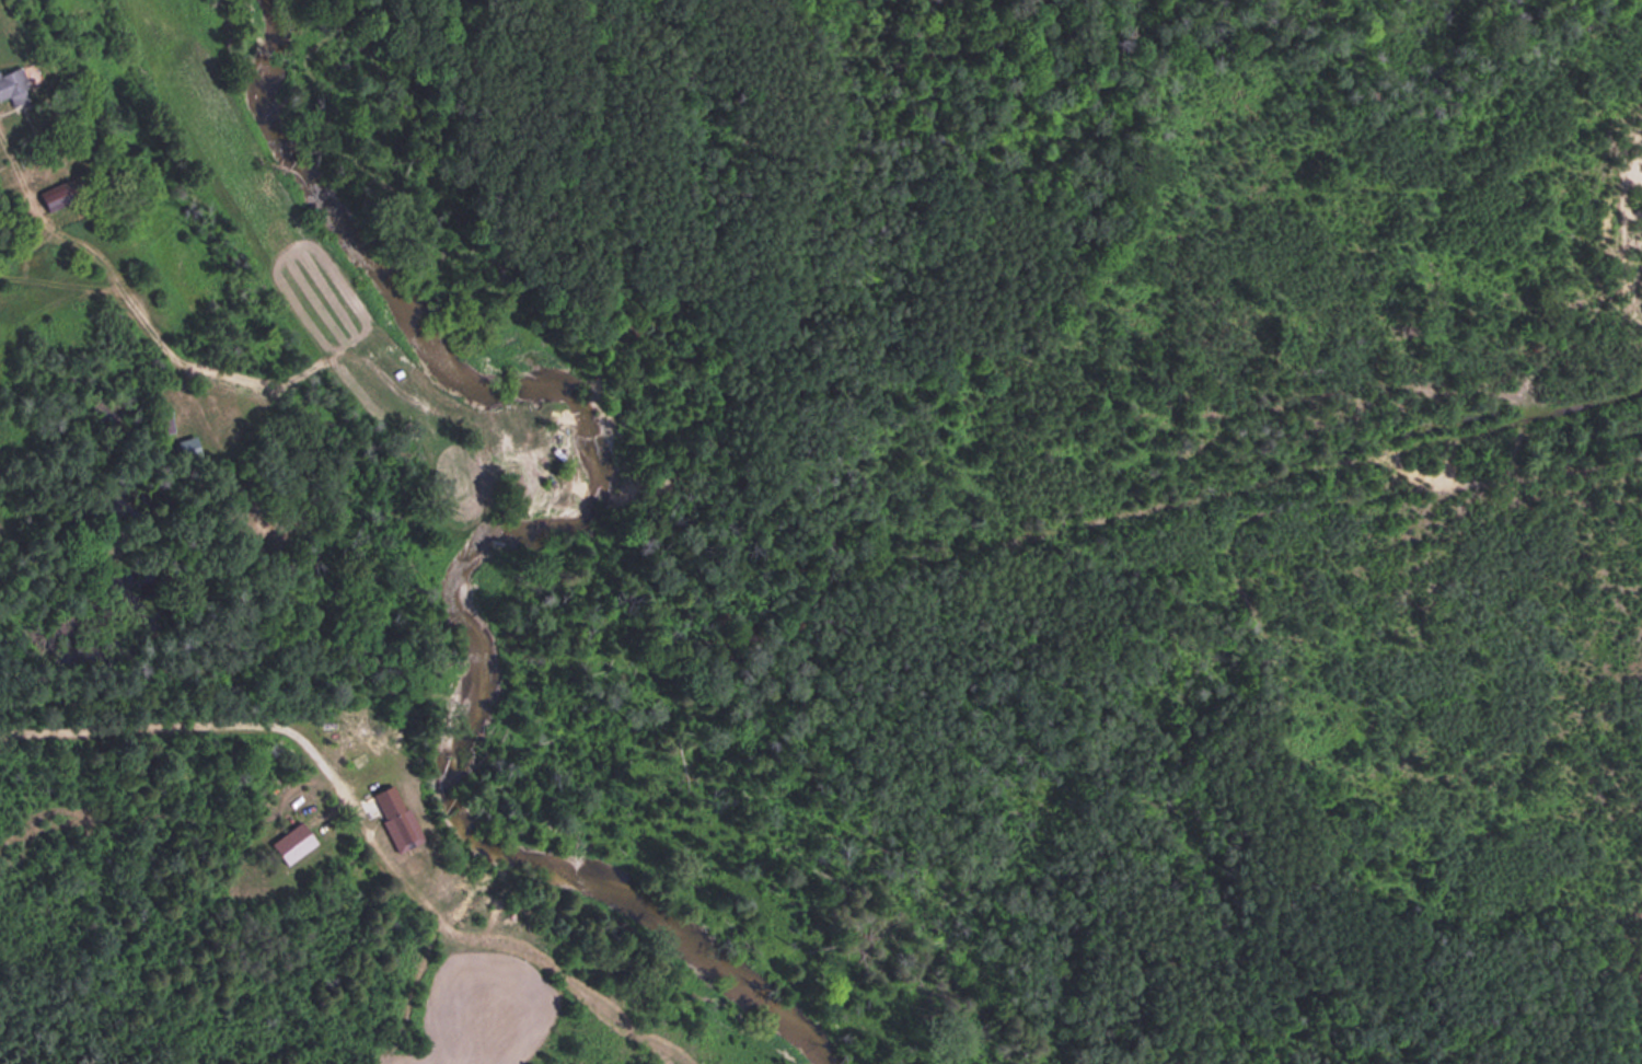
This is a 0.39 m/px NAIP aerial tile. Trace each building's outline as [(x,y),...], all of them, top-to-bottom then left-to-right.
[(11,106),(32,96),(16,63),(0,71),(0,98),(6,95),(11,106)] [(70,197),(64,180),(35,191),(41,209),(70,197)] [(175,440),(181,460),(199,454),(193,434),(175,440)] [(394,852),(419,842),(394,781),(370,791),(394,852)] [(282,864),(313,843),(298,821),(267,842),(282,864)]
